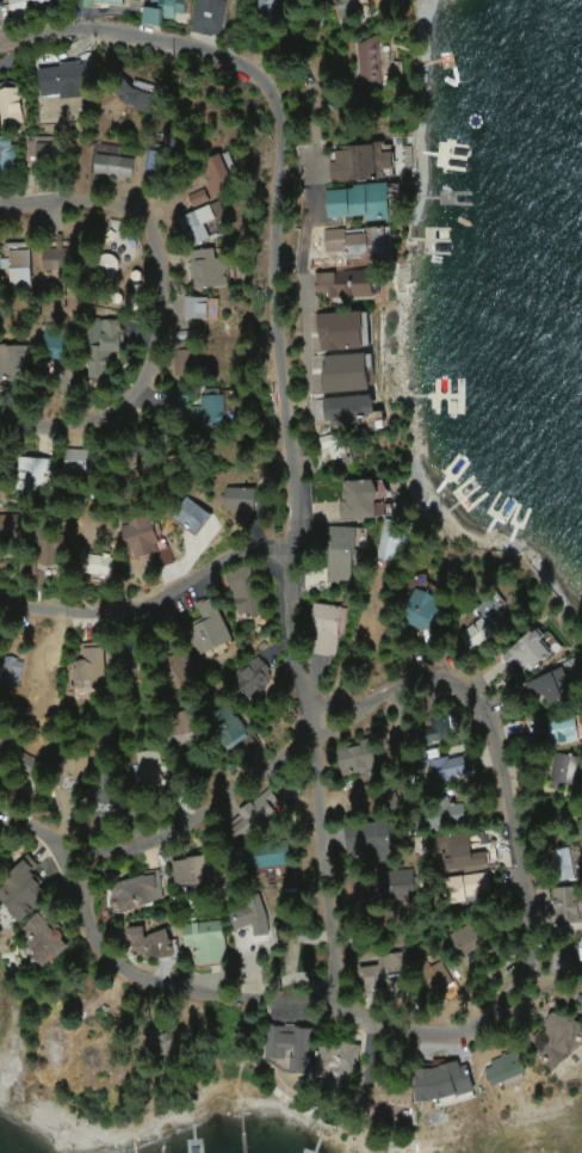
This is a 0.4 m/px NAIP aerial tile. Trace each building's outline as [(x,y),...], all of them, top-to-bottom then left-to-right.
[(96,9),(96,3),(126,5),(126,0),(87,0),(87,9),(96,9)] [(166,28),(167,19),(184,21),(187,0),(162,0),(161,9),(147,7),(144,25),(166,28)] [(230,0),(200,0),(195,34),(225,38),(230,0)] [(360,11),(359,0),(338,0),(339,13),(360,11)] [(362,41),(364,88),(391,87),(390,47),(381,47),(381,40),(362,41)] [(86,62),(61,63),(61,69),(40,69),(41,96),(86,95),(86,62)] [(156,88),(123,75),(114,97),(147,111),(156,88)] [(23,124),(22,85),(0,86),(0,111),(1,125),(23,124)] [(10,169),(10,155),(15,155),(14,139),(0,140),(0,169),(10,169)] [(334,182),(396,180),(395,145),(337,147),(338,162),(333,162),(334,182)] [(132,181),(137,161),(97,152),(93,172),(132,181)] [(229,173),(220,153),(205,160),(214,180),(229,173)] [(329,220),(392,218),(391,186),(328,188),(329,220)] [(194,208),(214,200),(209,187),(189,196),(194,208)] [(217,219),(211,205),(180,216),(190,246),(211,238),(205,224),(217,219)] [(327,254),(348,252),(348,259),(391,257),(390,228),(326,232),(327,254)] [(33,251),(10,250),(9,290),(32,290),(33,251)] [(195,260),(195,287),(227,286),(226,259),(195,260)] [(375,297),(375,271),(319,272),(320,298),(375,297)] [(364,350),(362,312),(320,314),(322,351),(364,350)] [(29,381),(28,343),(0,344),(0,381),(29,381)] [(370,391),(369,355),(325,356),(326,393),(370,391)] [(226,427),(225,396),(202,396),(202,407),(189,407),(189,391),(168,392),(168,417),(189,417),(189,428),(226,427)] [(326,398),(328,426),(365,424),(365,416),(375,416),(374,396),(326,398)] [(92,472),(95,452),(68,448),(65,468),(92,472)] [(18,490),(45,491),(45,472),(53,472),(54,461),(19,460),(18,490)] [(344,482),(345,521),(378,520),(377,482),(344,482)] [(263,489),(227,491),(228,513),(264,511),(263,489)] [(173,518),(198,537),(214,516),(188,497),(173,518)] [(155,557),(157,568),(174,565),(169,537),(157,539),(154,520),(124,525),(130,561),(155,557)] [(379,558),(404,565),(413,533),(388,526),(379,558)] [(331,584),(355,585),(358,528),(333,527),(331,584)] [(114,556),(84,554),(82,575),(112,578),(114,556)] [(236,643),(216,598),(199,606),(206,622),(190,630),(203,658),(236,643)] [(312,654),(341,657),(347,607),(318,604),(312,654)] [(556,652),(537,630),(504,657),(513,668),(519,663),(529,675),(556,652)] [(201,673),(187,649),(160,664),(174,688),(201,673)] [(278,681),(262,658),(234,677),(250,700),(278,681)] [(208,718),(225,752),(251,739),(235,705),(208,718)] [(462,716),(442,717),(442,732),(463,731),(462,716)] [(553,720),(555,745),(581,743),(581,723),(581,718),(553,720)] [(437,783),(471,777),(467,756),(432,762),(430,751),(415,754),(417,767),(434,764),(437,783)] [(559,755),(555,782),(581,786),(581,782),(581,758),(559,755)] [(241,816),(257,832),(286,804),(270,788),(241,816)] [(469,807),(436,806),(435,826),(468,827),(469,807)] [(347,829),(348,849),(392,849),(391,828),(347,829)] [(475,868),(473,834),(439,836),(440,851),(446,850),(447,869),(475,868)] [(562,882),(577,882),(575,849),(562,850),(562,856),(561,856),(562,882)] [(282,853),(249,854),(249,870),(282,869),(282,853)] [(122,913),(170,902),(163,872),(115,882),(122,913)] [(493,897),(490,873),(443,880),(447,904),(493,897)] [(17,935),(48,969),(72,947),(41,913),(17,935)] [(186,923),(185,947),(198,948),(197,961),(227,963),(229,925),(186,923)] [(129,930),(131,945),(137,945),(139,961),(175,956),(172,932),(147,935),(146,927),(129,930)] [(450,935),(458,959),(485,951),(477,927),(450,935)] [(412,978),(409,954),(382,957),(384,977),(380,977),(379,968),(367,969),(369,983),(412,978)] [(313,1074),(315,1032),(271,1029),(270,1044),(269,1044),(268,1059),(292,1060),(291,1072),(313,1074)] [(319,1089),(348,1088),(348,1050),(319,1051),(319,1089)] [(486,1066),(494,1089),(526,1077),(518,1054),(486,1066)] [(476,1093),(472,1074),(464,1076),(461,1063),(415,1074),(422,1105),(476,1093)]
